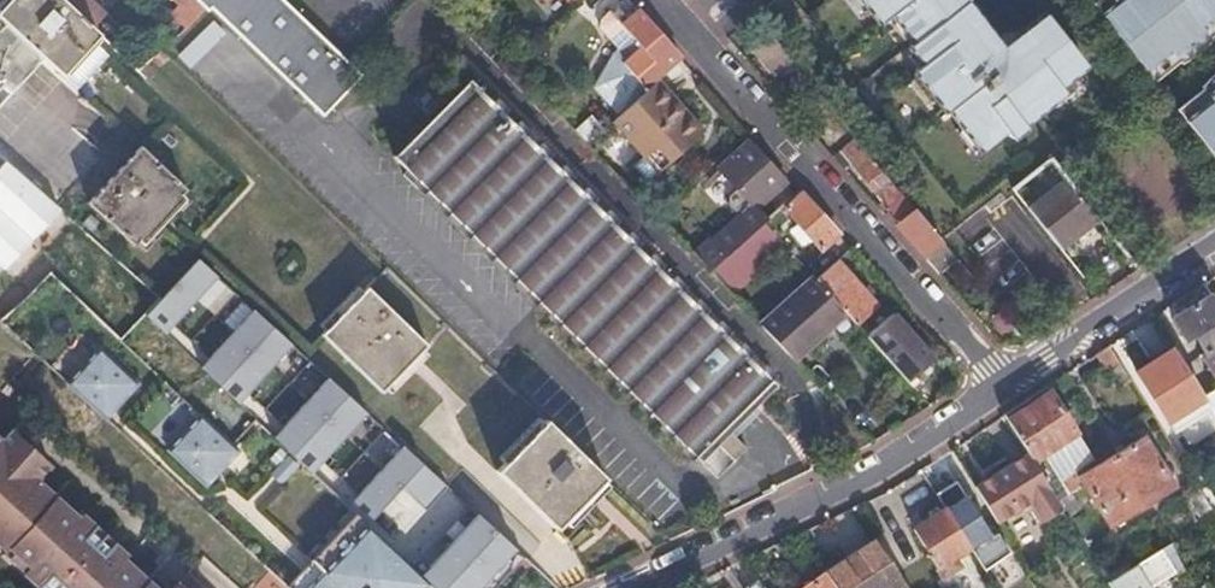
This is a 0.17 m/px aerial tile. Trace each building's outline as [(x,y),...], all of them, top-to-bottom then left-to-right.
[(42,58),(59,73),(91,37),(97,32),(93,28),(63,0),(10,0),(0,11),(0,19),(42,58)] [(93,28),(106,13),(91,0),(63,0),(93,28)] [(205,11),(194,0),(177,0),(185,7),(173,17),(185,28),(205,11)] [(323,118),(363,77),(284,0),(194,0),(205,11),(211,7),(323,118)] [(865,6),(881,26),(893,17),(915,44),(909,49),(923,65),(916,71),(914,72),(946,114),(949,112),(981,153),(1001,136),(1007,144),(1022,132),(1020,129),(1045,109),(1040,102),(1085,67),(1045,17),(1003,50),(967,4),(971,0),(860,0),(865,6)] [(1098,14),(1153,83),(1179,63),(1181,65),(1186,62),(1193,57),(1200,52),(1205,47),(1211,40),(1209,38),(1214,34),(1214,0),(1116,0),(1098,14)] [(618,114),(645,91),(655,82),(680,59),(637,11),(627,19),(612,4),(607,9),(609,11),(600,20),(599,27),(617,46),(594,86),(607,101),(616,111),(618,114)] [(11,93),(42,58),(0,19),(0,83),(11,93)] [(211,21),(177,55),(188,66),(221,32),(211,21)] [(769,35),(743,58),(765,82),(776,73),(777,76),(792,64),(769,35)] [(91,37),(59,73),(78,91),(110,55),(91,37)] [(618,114),(613,119),(646,156),(656,147),(670,162),(701,133),(655,82),(645,91),(618,114)] [(11,93),(0,83),(0,105),(11,93)] [(1204,95),(1208,99),(1182,120),(1214,162),(1214,86),(1204,95)] [(400,164),(718,476),(747,445),(727,426),(773,378),(476,87),(400,164)] [(603,123),(616,111),(607,101),(594,113),(603,123)] [(823,103),(812,113),(819,121),(830,111),(823,103)] [(763,223),(765,221),(754,209),(784,182),(747,142),(718,169),(736,189),(728,197),(728,205),(739,216),(712,241),(726,257),(763,223)] [(656,147),(646,156),(660,171),(670,162),(656,147)] [(90,204),(136,246),(187,191),(140,148),(90,204)] [(906,239),(923,258),(941,243),(865,151),(854,161),(863,171),(858,175),(880,202),(876,206),(881,211),(884,208),(908,238),(906,239)] [(844,170),(853,180),(858,175),(863,171),(854,161),(848,166),(844,170)] [(5,162),(0,167),(0,266),(3,268),(57,210),(5,162)] [(1026,209),(1059,250),(1096,221),(1063,179),(1026,209)] [(809,237),(820,250),(837,234),(801,194),(783,209),(799,227),(795,230),(805,241),(809,237)] [(763,223),(777,238),(783,232),(779,227),(788,220),(778,209),(765,221),(763,223)] [(777,238),(763,223),(726,257),(709,273),(727,291),(781,243),(777,238)] [(941,243),(923,258),(935,271),(952,257),(941,243)] [(159,299),(143,316),(164,335),(217,279),(197,260),(159,299)] [(844,314),(854,325),(875,306),(836,261),(814,281),(844,314)] [(792,360),(844,314),(814,281),(813,279),(760,326),(792,360)] [(322,340),(383,395),(427,346),(367,291),(322,340)] [(1210,295),(1171,320),(1186,343),(1194,338),(1204,354),(1201,356),(1214,379),(1214,303),(1210,295)] [(292,347),(253,310),(198,368),(236,405),(292,347)] [(865,338),(905,382),(911,376),(930,360),(901,327),(900,329),(889,316),(865,338)] [(989,325),(1001,339),(1012,330),(1000,316),(989,325)] [(66,383),(105,419),(137,383),(99,347),(66,383)] [(1096,355),(1107,372),(1120,364),(1109,347),(1096,355)] [(1171,430),(1208,407),(1199,391),(1197,393),(1171,350),(1151,362),(1157,373),(1142,383),(1171,430)] [(1157,373),(1151,362),(1135,372),(1142,383),(1157,373)] [(1107,373),(1117,390),(1131,381),(1121,365),(1107,373)] [(905,382),(910,388),(917,382),(911,376),(905,382)] [(366,415),(328,379),(273,437),(311,473),(366,415)] [(1047,387),(1004,416),(1027,452),(1058,502),(1060,501),(1069,515),(1080,508),(1072,494),(1080,489),(1071,474),(1093,460),(1047,387)] [(165,450),(204,486),(237,451),(198,414),(165,450)] [(365,418),(324,461),(355,491),(397,448),(365,418)] [(498,476),(559,532),(608,479),(548,421),(498,476)] [(123,562),(128,557),(78,512),(75,515),(35,480),(49,463),(12,429),(0,442),(0,549),(25,571),(22,576),(36,587),(154,587),(123,562)] [(1167,477),(1161,468),(1143,438),(1079,478),(1110,529),(1179,485),(1172,474),(1171,474),(1167,477)] [(421,465),(401,447),(345,507),(353,514),(365,525),(421,465)] [(1027,452),(974,488),(996,524),(1030,501),(1044,522),(1063,510),(1058,502),(1027,452)] [(270,472),(281,483),(297,466),(286,455),(270,472)] [(1166,465),(1161,468),(1167,477),(1171,474),(1166,465)] [(281,483),(270,472),(268,475),(279,485),(281,483)] [(945,482),(948,486),(955,482),(952,478),(945,482)] [(945,509),(970,549),(995,587),(1006,587),(991,565),(1008,554),(996,535),(991,538),(955,482),(948,486),(936,494),(945,509)] [(1199,492),(1187,499),(1210,536),(1214,533),(1214,517),(1199,492)] [(469,508),(436,544),(443,551),(421,576),(428,583),(434,587),(477,587),(481,584),(485,587),(493,587),(522,557),(469,508)] [(927,560),(930,558),(937,570),(943,579),(960,568),(955,559),(970,549),(945,509),(941,512),(935,508),(927,512),(929,520),(912,531),(928,556),(926,557),(927,560)] [(353,514),(301,570),(313,580),(365,525),(353,514)] [(428,583),(421,576),(365,525),(313,580),(301,570),(285,587),(286,587),(423,587),(428,583)] [(875,542),(825,574),(834,587),(905,587),(902,584),(875,542)] [(1109,583),(1112,587),(1154,587),(1182,569),(1171,546),(1146,561),(1150,566),(1115,587),(1112,581),(1109,583)] [(1132,570),(1112,581),(1115,587),(1150,566),(1146,561),(1132,570)] [(823,574),(802,587),(833,587),(823,574)] [(744,587),(763,587),(757,579),(744,587)] [(177,580),(171,587),(186,587),(177,580)]
